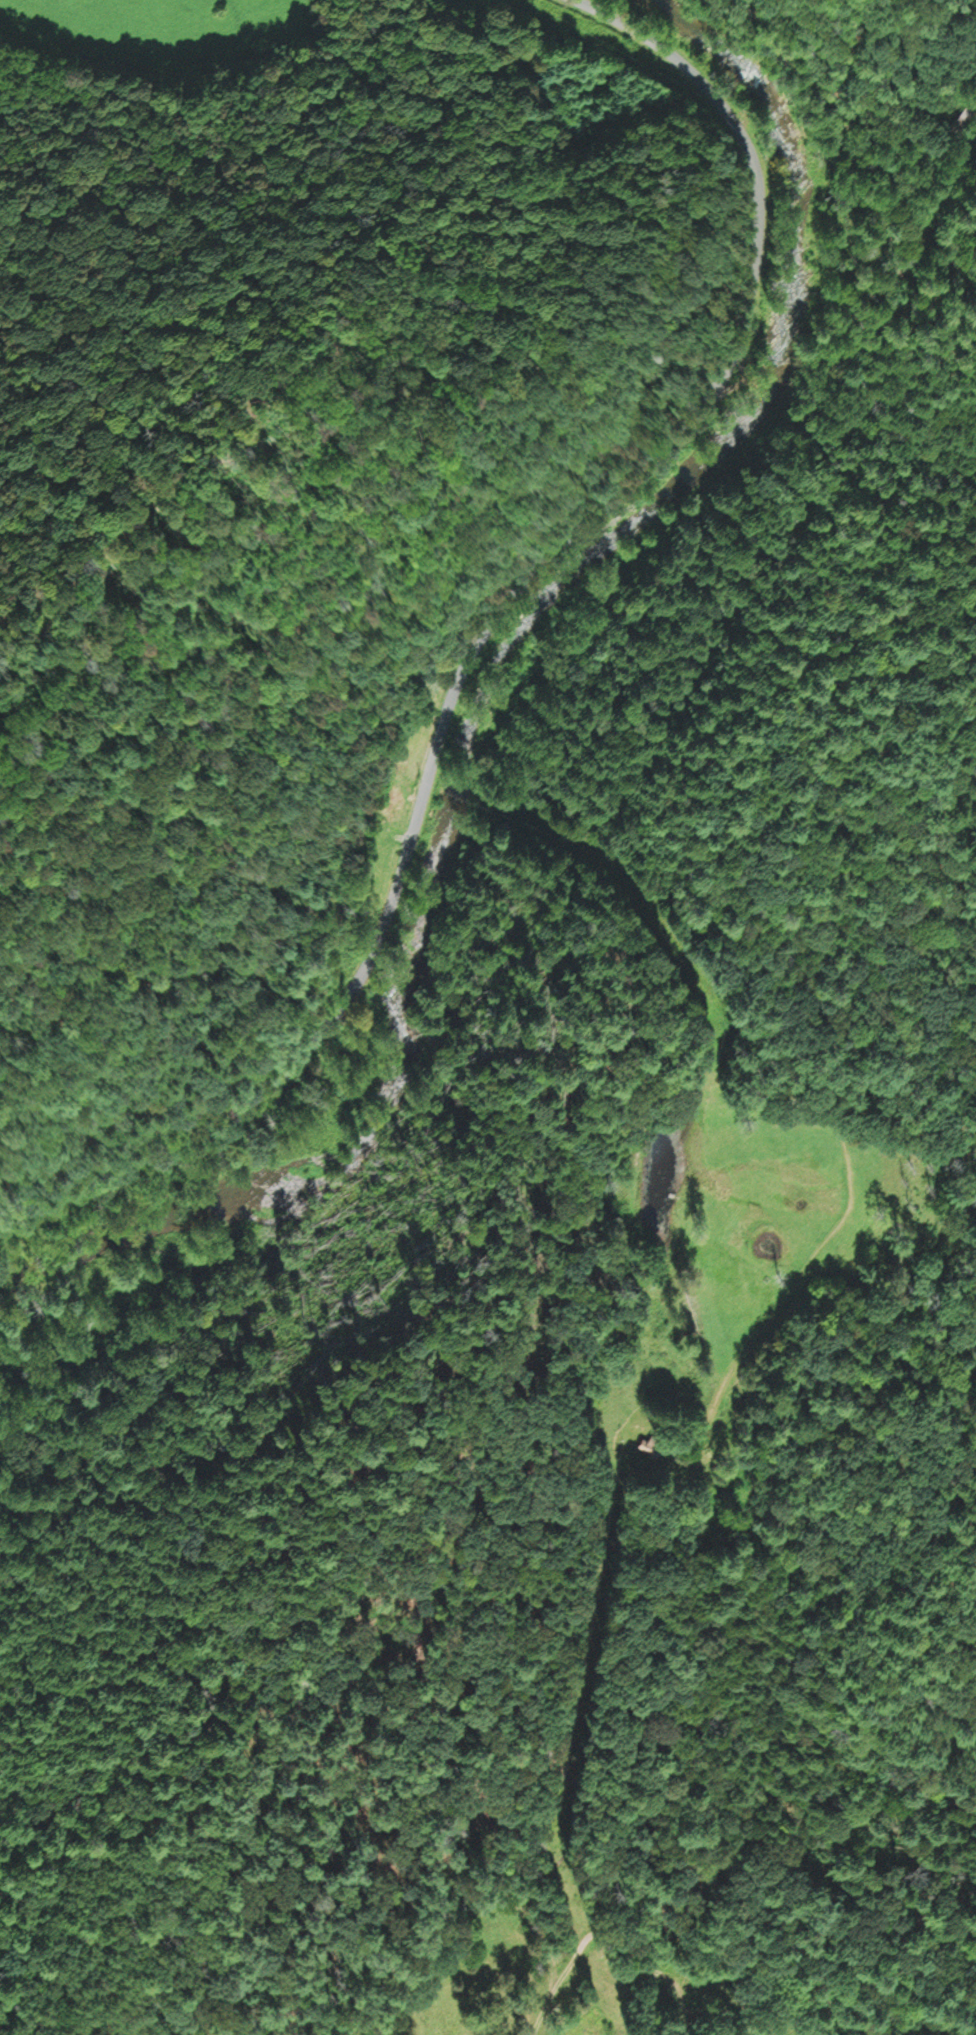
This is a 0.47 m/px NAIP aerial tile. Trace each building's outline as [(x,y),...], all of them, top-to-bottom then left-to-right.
[(972,98),(950,129),(962,137),(975,117),(975,100),(972,98)]
